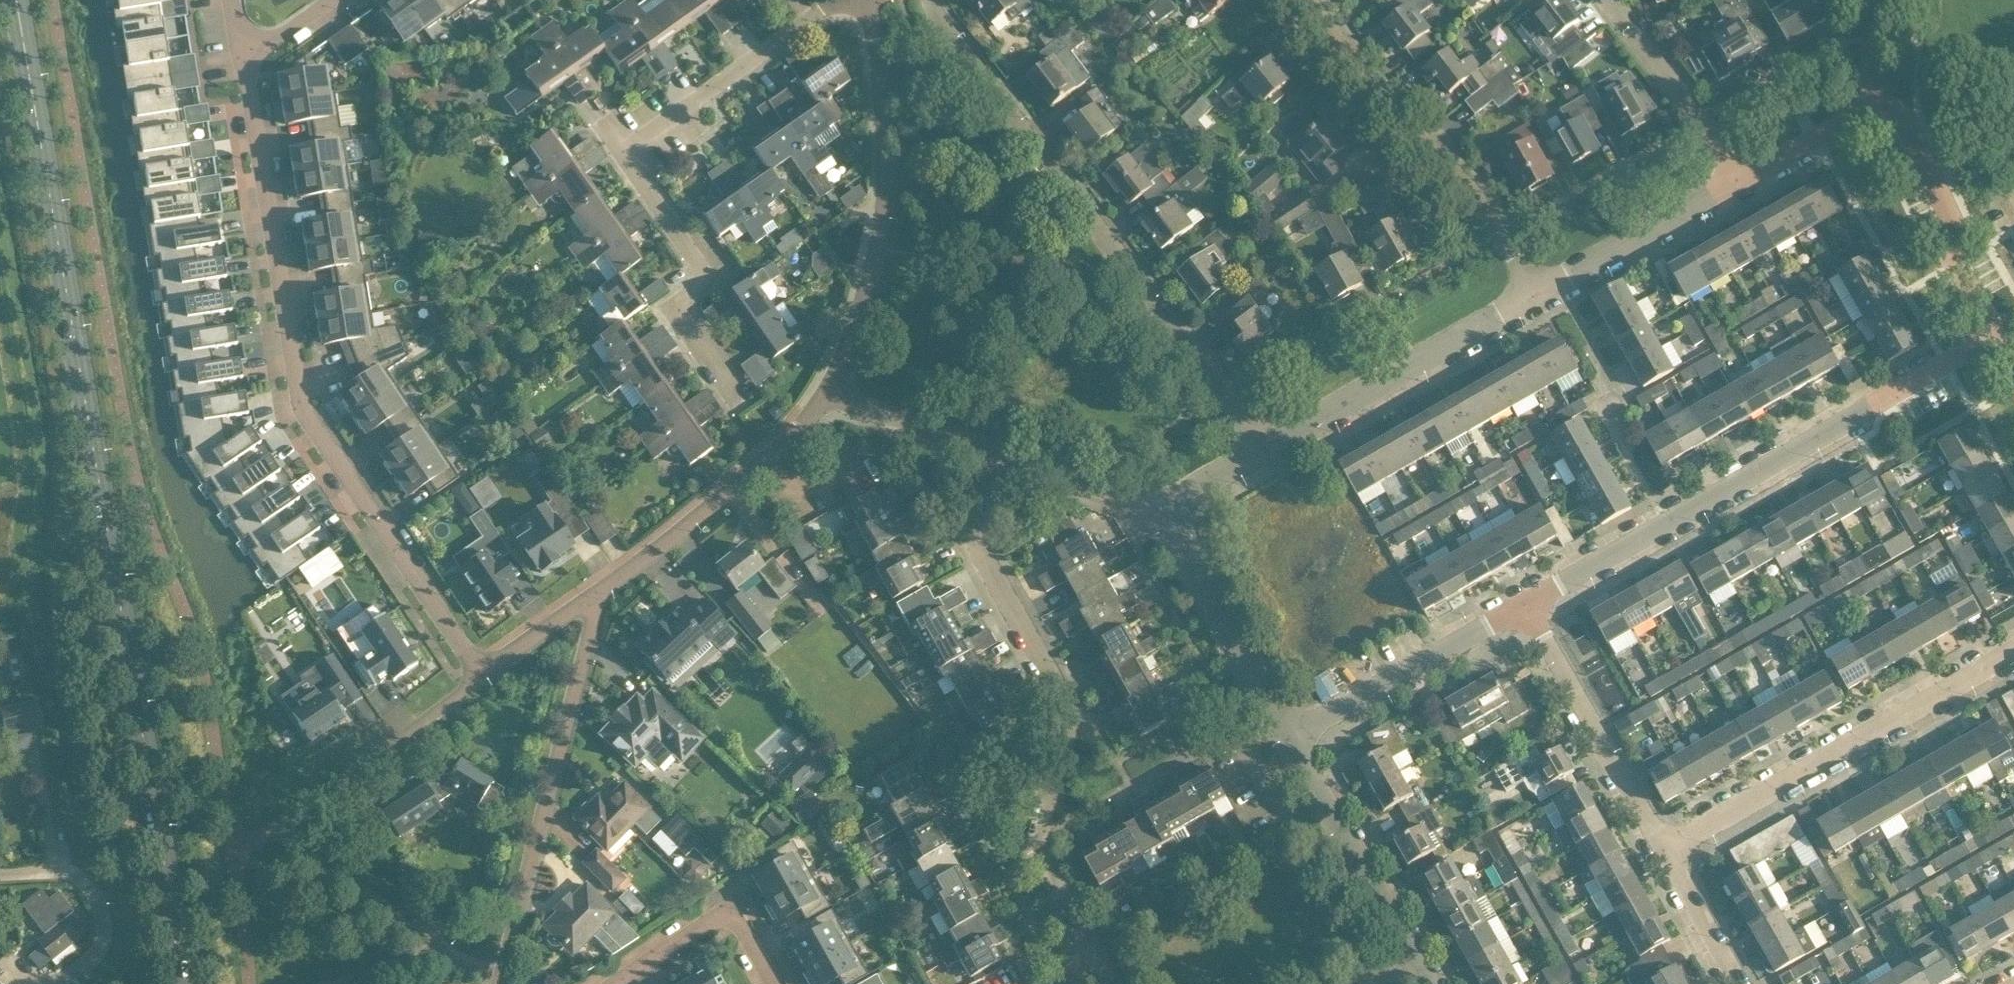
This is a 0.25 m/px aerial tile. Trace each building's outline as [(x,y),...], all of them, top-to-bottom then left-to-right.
[(159,0),(118,0),(120,10),(114,11),(115,12),(160,5),(159,0)] [(426,31),(404,0),(383,0),(384,1),(378,6),(380,8),(373,13),(386,31),(393,26),(403,41),(423,28),(425,31),(426,31)] [(458,12),(450,0),(404,0),(426,31),(444,17),(447,20),(458,12)] [(476,0),(450,0),(458,12),(476,0)] [(620,5),(658,59),(669,51),(661,40),(682,25),(667,4),(664,0),(650,0),(639,8),(633,0),(627,0),(620,5)] [(667,4),(682,25),(703,10),(711,22),(722,14),(712,0),(672,0),(667,4)] [(722,14),(733,6),(728,0),(712,0),(722,14)] [(1030,0),(979,0),(983,6),(980,8),(982,11),(983,11),(992,24),(1015,7),(1021,15),(1034,6),(1030,0)] [(1153,22),(1156,26),(1178,9),(1172,0),(1163,0),(1147,13),(1148,16),(1153,22)] [(1192,9),(1202,2),(1211,15),(1216,12),(1229,2),(1232,0),(1186,0),(1192,9)] [(1406,50),(1425,35),(1430,31),(1419,16),(1434,4),(1431,0),(1401,0),(1407,8),(1400,14),(1386,25),(1387,27),(1388,26),(1405,47),(1404,48),(1405,50),(1406,50)] [(1471,9),(1482,0),(1464,0),(1471,9)] [(1577,29),(1576,30),(1572,26),(1574,25),(1580,21),(1564,0),(1554,0),(1544,7),(1536,14),(1535,12),(1528,18),(1529,20),(1522,25),(1535,41),(1541,36),(1559,59),(1564,58),(1586,41),(1577,29)] [(1729,27),(1715,35),(1718,41),(1702,50),(1720,81),(1749,64),(1745,57),(1770,44),(1753,14),(1745,0),(1727,0),(1729,4),(1719,10),(1729,27)] [(1806,32),(1826,20),(1815,0),(1768,0),(1766,1),(1772,12),(1775,10),(1777,14),(1775,15),(1776,17),(1761,25),(1771,42),(1785,34),(1789,41),(1792,40),(1794,44),(1808,36),(1806,32)] [(166,40),(160,5),(115,12),(117,29),(123,28),(126,47),(166,40)] [(597,39),(596,39),(603,48),(604,49),(603,50),(607,56),(607,55),(618,70),(619,69),(639,55),(642,59),(647,67),(658,59),(620,5),(609,13),(617,24),(597,39)] [(1105,7),(1096,15),(1107,26),(1115,18),(1105,7)] [(553,22),(542,29),(580,83),(590,98),(601,90),(583,64),(603,50),(604,49),(603,48),(596,39),(597,39),(589,28),(588,28),(568,43),(561,33),(553,22)] [(477,24),(470,29),(477,39),(484,34),(477,24)] [(351,25),(339,33),(357,58),(368,50),(351,25)] [(1074,28),(1048,48),(1038,55),(1039,56),(1040,55),(1046,64),(1030,76),(1053,107),(1091,78),(1072,52),(1085,43),(1074,28)] [(527,82),(504,98),(516,116),(542,98),(543,100),(544,99),(541,94),(561,80),(564,84),(569,91),(580,84),(580,83),(542,29),(531,37),(546,58),(522,75),(527,82)] [(1160,32),(1152,37),(1154,39),(1159,48),(1167,43),(1160,32)] [(339,33),(328,41),(345,66),(357,58),(339,33)] [(166,40),(126,47),(129,65),(123,66),(126,83),(172,76),(166,40)] [(1586,41),(1564,58),(1567,65),(1570,71),(1594,52),(1586,41)] [(373,46),(368,49),(374,57),(379,54),(373,46)] [(1473,97),(1506,71),(1512,66),(1502,52),(1482,68),(1472,56),(1461,64),(1449,49),(1437,59),(1421,71),(1430,83),(1438,77),(1451,93),(1463,84),(1473,97)] [(1698,52),(1685,60),(1694,76),(1707,69),(1698,52)] [(308,72),(306,58),(305,57),(292,66),(293,74),(281,76),(282,84),(279,84),(281,99),(284,99),(284,101),(335,92),(335,91),(327,93),(324,69),(308,72)] [(1238,85),(1223,98),(1232,109),(1251,94),(1261,106),(1270,98),(1275,105),(1285,96),(1280,90),(1292,80),(1273,57),(1242,82),(1242,83),(1239,86),(1238,85)] [(795,72),(794,72),(803,84),(814,100),(813,100),(814,101),(817,106),(818,105),(833,127),(834,126),(844,118),(829,97),(850,82),(835,61),(834,62),(814,76),(811,72),(806,65),(795,72)] [(390,62),(384,74),(398,80),(403,68),(390,62)] [(1523,80),(1512,66),(1506,71),(1514,85),(1523,80)] [(1473,97),(1466,102),(1476,114),(1492,102),(1493,101),(1499,108),(1503,105),(1519,93),(1514,85),(1506,71),(1473,97)] [(1617,72),(1593,86),(1602,102),(1612,119),(1622,137),(1650,121),(1646,114),(1657,108),(1631,73),(1621,79),(1617,72)] [(177,111),(172,76),(126,83),(129,100),(134,99),(137,117),(132,118),(132,119),(177,111)] [(1573,81),(1560,88),(1567,100),(1580,93),(1573,81)] [(768,101),(767,102),(778,116),(786,127),(801,148),(802,149),(814,167),(816,169),(820,174),(835,163),(832,158),(830,156),(824,148),(820,152),(812,141),(832,127),(833,127),(818,105),(817,106),(804,115),(797,120),(793,115),(801,110),(786,88),(768,101)] [(1098,89),(1087,97),(1081,101),(1088,111),(1068,126),(1088,152),(1123,126),(1105,102),(1107,101),(1098,89)] [(313,121),(315,133),(351,127),(350,127),(341,128),(335,92),(284,101),(285,102),(282,103),(284,118),(287,117),(288,125),(313,121)] [(1204,96),(1198,102),(1183,116),(1181,117),(1199,138),(1207,130),(1199,121),(1214,107),(1204,96)] [(1556,135),(1564,147),(1574,164),(1600,150),(1586,125),(1598,118),(1585,96),(1561,110),(1570,127),(1556,135)] [(180,126),(177,112),(177,111),(132,119),(135,136),(140,135),(143,153),(138,153),(138,154),(189,146),(186,125),(180,126)] [(755,149),(754,150),(764,165),(765,167),(768,171),(789,156),(789,157),(802,175),(804,178),(817,196),(823,192),(826,195),(830,192),(832,192),(829,188),(819,174),(820,174),(816,169),(814,167),(802,149),(801,148),(786,127),(778,116),(767,124),(772,131),(775,135),(755,149)] [(1327,123),(1306,139),(1296,148),(1324,185),(1344,168),(1334,156),(1345,146),(1327,123)] [(296,174),(347,166),(344,143),(353,141),(351,127),(315,133),(317,146),(292,150),(294,157),(290,158),(293,172),(296,172),(296,174)] [(1553,176),(1543,159),(1535,145),(1540,142),(1532,129),(1518,137),(1523,147),(1505,157),(1525,192),(1553,176)] [(551,133),(530,148),(533,153),(513,168),(532,195),(585,157),(577,147),(566,155),(551,133)] [(191,160),(189,160),(185,161),(183,148),(189,147),(189,146),(138,154),(140,171),(146,170),(149,188),(143,189),(143,190),(195,181),(191,160)] [(1129,158),(1125,153),(1113,162),(1117,167),(1106,175),(1119,193),(1123,190),(1132,203),(1143,195),(1150,204),(1174,185),(1164,172),(1162,174),(1159,176),(1150,164),(1153,162),(1142,148),(1129,158)] [(1488,156),(1480,164),(1491,174),(1498,166),(1488,156)] [(568,202),(576,212),(596,198),(596,197),(581,176),(593,168),(585,157),(532,195),(540,206),(551,199),(553,203),(563,205),(568,202)] [(382,160),(369,162),(371,169),(383,167),(382,160)] [(327,207),(353,202),(347,166),(296,174),(297,176),(294,176),(296,191),(299,191),(300,198),(325,194),(327,207)] [(1284,182),(1271,166),(1245,187),(1258,203),(1284,182)] [(740,174),(728,182),(767,235),(777,228),(762,207),(783,191),(768,171),(748,185),(740,174)] [(1180,181),(1177,183),(1187,195),(1198,187),(1188,174),(1180,181)] [(1381,252),(1374,256),(1383,273),(1407,259),(1408,261),(1412,259),(1411,257),(1416,254),(1397,219),(1396,219),(1386,202),(1392,199),(1378,175),(1351,190),(1365,214),(1373,210),(1383,227),(1371,234),(1381,252)] [(195,181),(143,190),(146,207),(152,206),(155,224),(200,217),(197,196),(191,197),(189,183),(195,182),(195,181)] [(1825,181),(1803,193),(1820,224),(1843,211),(1825,181)] [(706,215),(704,216),(720,237),(741,222),(756,243),(767,235),(728,182),(718,189),(723,197),(726,201),(706,215)] [(1194,227),(1186,217),(1197,209),(1193,204),(1187,195),(1177,183),(1174,185),(1150,204),(1151,205),(1157,201),(1164,209),(1158,214),(1144,225),(1163,251),(1180,237),(1194,227)] [(830,192),(826,195),(833,205),(839,201),(834,195),(833,196),(830,192)] [(1282,231),(1302,218),(1317,208),(1320,206),(1320,205),(1311,192),(1279,212),(1270,217),(1282,231)] [(1781,206),(1798,237),(1820,224),(1803,193),(1781,206)] [(847,195),(840,200),(848,210),(850,208),(854,205),(847,195)] [(389,197),(377,199),(378,206),(390,204),(389,197)] [(589,234),(569,248),(577,259),(597,245),(619,230),(631,222),(630,221),(623,210),(611,218),(597,198),(576,212),(590,233),(589,234)] [(1320,206),(1317,208),(1321,215),(1333,206),(1329,199),(1320,205),(1320,206)] [(308,247),(359,239),(353,202),(327,207),(329,219),(304,223),(306,230),(302,231),(305,246),(308,245),(308,247)] [(1275,205),(1266,212),(1270,217),(1279,212),(1275,205)] [(1327,226),(1337,243),(1341,251),(1354,243),(1333,206),(1321,215),(1327,226)] [(1781,206),(1759,218),(1776,249),(1798,237),(1781,206)] [(200,217),(155,224),(149,225),(154,256),(160,256),(162,270),(156,270),(157,271),(224,260),(197,264),(195,248),(221,244),(218,226),(200,229),(198,218),(201,217),(200,217)] [(1776,249),(1759,218),(1737,231),(1754,261),(1776,249)] [(597,245),(577,259),(585,270),(593,264),(607,284),(619,275),(621,277),(622,276),(626,273),(642,261),(626,240),(638,232),(631,222),(619,230),(597,245)] [(1201,259),(1182,274),(1204,304),(1228,285),(1227,285),(1216,270),(1227,261),(1229,260),(1237,254),(1232,247),(1219,231),(1219,230),(1199,245),(1193,249),(1201,259)] [(1737,231),(1715,243),(1732,274),(1754,261),(1737,231)] [(365,276),(359,239),(308,247),(309,249),(305,250),(308,265),(311,264),(312,272),(336,268),(338,280),(365,276)] [(783,242),(776,246),(783,256),(790,251),(783,242)] [(1710,286),(1732,274),(1715,243),(1693,256),(1710,286)] [(1851,246),(1837,254),(1842,264),(1856,256),(1851,246)] [(824,248),(811,257),(823,273),(835,265),(824,248)] [(1842,264),(1837,254),(1825,261),(1830,271),(1842,264)] [(1327,291),(1329,290),(1335,300),(1363,284),(1346,255),(1334,262),(1318,271),(1327,286),(1325,287),(1327,291)] [(402,256),(399,257),(401,270),(411,269),(402,256)] [(1671,268),(1678,281),(1684,291),(1688,299),(1710,286),(1693,256),(1671,268)] [(1839,273),(1849,290),(1852,295),(1881,278),(1868,256),(1839,273)] [(1654,264),(1667,287),(1678,281),(1671,268),(1665,258),(1654,264)] [(167,303),(203,297),(200,282),(227,278),(224,260),(157,271),(160,290),(165,289),(167,303)] [(737,305),(751,325),(752,326),(773,311),(773,310),(768,303),(775,298),(777,288),(772,281),(780,275),(772,264),(718,302),(726,313),(737,305)] [(754,265),(745,271),(750,278),(759,272),(754,265)] [(1793,279),(1799,289),(1812,281),(1807,271),(1793,279)] [(599,290),(587,298),(602,319),(592,327),(595,331),(600,338),(600,339),(622,324),(627,320),(627,319),(648,305),(654,300),(654,299),(646,289),(635,297),(621,277),(619,275),(607,284),(599,290)] [(340,293),(335,294),(316,297),(317,304),(314,305),(317,319),(320,319),(320,321),(371,313),(365,276),(338,280),(340,293)] [(1852,295),(1864,317),(1893,300),(1881,278),(1852,295)] [(1799,289),(1793,279),(1781,286),(1786,295),(1799,289)] [(1678,281),(1667,287),(1673,297),(1684,291),(1678,281)] [(1607,321),(1636,304),(1624,282),(1594,299),(1607,321)] [(1232,299),(1222,306),(1223,307),(1229,315),(1231,318),(1237,326),(1245,336),(1235,344),(1244,355),(1275,331),(1267,320),(1270,318),(1272,314),(1272,310),(1270,308),(1266,306),(1262,307),(1259,309),(1251,299),(1244,289),(1232,299)] [(443,291),(434,298),(440,306),(449,299),(443,291)] [(229,293),(203,297),(167,303),(162,304),(165,324),(170,323),(173,337),(167,338),(235,327),(208,331),(206,315),(232,311),(229,293)] [(1799,295),(1786,302),(1791,312),(1805,305),(1799,295)] [(1749,303),(1755,313),(1768,306),(1763,296),(1749,303)] [(1810,301),(1818,315),(1827,310),(1819,296),(1810,301)] [(1864,317),(1877,339),(1906,322),(1893,300),(1864,317)] [(773,311),(752,326),(752,327),(767,347),(755,355),(763,366),(755,371),(763,382),(777,372),(770,362),(817,328),(809,317),(798,325),(783,303),(773,310),(773,311)] [(1755,313),(1749,303),(1737,310),(1742,320),(1755,313)] [(1636,304),(1607,321),(1619,343),(1649,326),(1636,304)] [(1834,322),(1827,310),(1818,315),(1824,327),(1834,322)] [(374,329),(371,313),(320,321),(320,323),(317,323),(320,338),(323,338),(324,345),(349,341),(356,359),(403,341),(397,325),(374,329)] [(1768,313),(1755,320),(1760,329),(1773,322),(1768,313)] [(1680,320),(1688,333),(1697,327),(1690,315),(1680,320)] [(1747,337),(1760,329),(1755,320),(1742,327),(1747,337)] [(1919,345),(1906,322),(1877,339),(1889,362),(1919,345)] [(593,374),(601,385),(655,346),(647,336),(636,344),(622,324),(600,339),(614,359),(593,374)] [(1713,342),(1722,337),(1715,324),(1705,329),(1713,342)] [(1816,324),(1794,337),(1800,349),(1819,382),(1827,377),(1825,374),(1838,367),(1840,366),(1837,362),(1831,351),(1816,324)] [(1649,326),(1619,343),(1632,365),(1661,348),(1649,326)] [(237,345),(235,327),(167,338),(171,357),(176,356),(178,370),(173,371),(173,372),(240,361),(240,360),(213,364),(211,349),(237,345)] [(1697,327),(1688,333),(1695,346),(1705,340),(1697,327)] [(457,335),(448,341),(452,347),(461,341),(457,335)] [(1730,350),(1722,337),(1713,342),(1720,355),(1730,350)] [(1819,382),(1800,349),(1794,337),(1785,342),(1791,354),(1778,361),(1795,391),(1809,384),(1810,386),(1819,382)] [(1546,345),(1538,350),(1557,383),(1579,370),(1561,340),(1547,348),(1546,345)] [(364,377),(355,383),(340,394),(344,400),(341,402),(350,414),(352,412),(354,414),(396,385),(387,371),(409,356),(403,341),(356,359),(364,377)] [(1842,345),(1831,351),(1837,362),(1848,356),(1842,345)] [(645,402),(666,386),(651,366),(663,357),(655,346),(601,385),(609,396),(630,381),(645,402)] [(1661,348),(1632,365),(1644,387),(1674,370),(1661,348)] [(1557,383),(1538,350),(1530,355),(1531,357),(1517,365),(1535,395),(1557,383)] [(1848,356),(1837,362),(1840,366),(1850,384),(1861,378),(1848,356)] [(1707,359),(1694,366),(1699,376),(1712,368),(1707,359)] [(243,378),(240,361),(173,372),(176,391),(181,390),(184,404),(178,405),(245,394),(219,398),(216,383),(243,378)] [(473,361),(462,369),(469,380),(481,372),(473,361)] [(504,361),(493,368),(500,378),(510,372),(504,361)] [(1778,361),(1756,374),(1775,407),(1783,402),(1782,399),(1795,391),(1778,361)] [(1502,370),(1494,375),(1513,408),(1535,395),(1517,365),(1504,373),(1502,370)] [(1699,376),(1694,366),(1681,373),(1686,383),(1699,376)] [(1756,374),(1734,386),(1751,416),(1765,409),(1767,411),(1775,407),(1756,374)] [(1491,420),(1513,408),(1494,375),(1485,380),(1487,383),(1473,390),(1491,420)] [(487,381),(478,387),(484,397),(493,409),(501,403),(487,381)] [(1663,384),(1650,391),(1656,400),(1668,393),(1663,384)] [(417,416),(396,385),(354,414),(355,416),(352,417),(361,430),(363,428),(367,434),(388,420),(395,431),(417,416)] [(643,449),(643,450),(700,410),(693,399),(681,407),(666,386),(645,402),(659,422),(638,437),(646,447),(643,449)] [(1751,416),(1734,386),(1712,399),(1731,431),(1739,427),(1738,424),(1751,416)] [(1491,420),(1473,390),(1460,398),(1458,395),(1450,400),(1469,433),(1469,432),(1491,420)] [(1656,400),(1650,391),(1637,398),(1643,408),(1656,400)] [(249,414),(245,394),(178,405),(184,439),(189,438),(191,451),(186,454),(226,439),(222,418),(249,414)] [(1583,399),(1570,407),(1576,416),(1588,409),(1583,399)] [(1712,399),(1690,411),(1708,441),(1721,434),(1723,436),(1731,431),(1712,399)] [(1443,407),(1430,415),(1447,445),(1453,456),(1475,444),(1469,433),(1450,400),(1442,405),(1443,407)] [(1563,424),(1576,416),(1570,407),(1558,414),(1563,424)] [(690,465),(712,451),(696,429),(708,421),(700,410),(643,450),(644,451),(647,449),(654,459),(666,451),(669,455),(679,457),(683,455),(690,465)] [(1690,411),(1668,424),(1687,456),(1695,452),(1694,449),(1708,441),(1690,411)] [(1447,445),(1430,415),(1416,423),(1415,420),(1406,425),(1425,458),(1446,445),(1447,445)] [(395,475),(438,446),(417,416),(395,431),(402,441),(382,455),(386,461),(383,463),(392,475),(394,474),(395,475)] [(529,416),(519,423),(528,435),(538,428),(529,416)] [(1552,436),(1565,458),(1594,442),(1581,420),(1564,430),(1552,436)] [(516,421),(506,428),(515,441),(524,434),(516,421)] [(1526,432),(1532,441),(1545,434),(1539,424),(1526,432)] [(1679,461),(1687,456),(1668,424),(1646,436),(1664,467),(1665,466),(1677,459),(1679,461)] [(1425,458),(1406,425),(1398,429),(1400,432),(1386,440),(1403,470),(1425,458)] [(1949,462),(1952,467),(1982,450),(1970,427),(1940,444),(1949,462)] [(228,443),(226,439),(186,454),(206,483),(210,480),(218,491),(213,494),(214,495),(270,457),(270,456),(248,471),(239,458),(261,443),(261,442),(251,428),(228,443)] [(544,429),(532,437),(540,449),(552,440),(544,429)] [(1519,449),(1532,441),(1526,432),(1513,439),(1519,449)] [(1403,470),(1386,440),(1372,448),(1371,445),(1363,450),(1381,483),(1403,470)] [(1594,442),(1565,458),(1577,480),(1607,464),(1594,442)] [(459,478),(438,446),(395,475),(396,477),(394,479),(402,491),(405,489),(409,496),(429,482),(437,493),(459,478)] [(1363,450),(1354,454),(1356,457),(1341,465),(1359,495),(1381,483),(1363,450)] [(1952,467),(1965,489),(1995,472),(1982,450),(1952,467)] [(280,471),(270,457),(214,495),(225,511),(229,508),(237,519),(233,523),(289,485),(289,484),(267,499),(258,486),(280,471)] [(1488,466),(1494,476),(1507,469),(1501,459),(1488,466)] [(1524,465),(1531,477),(1541,472),(1534,459),(1524,465)] [(1577,480),(1590,502),(1619,486),(1607,464),(1577,480)] [(1494,476),(1488,466),(1475,474),(1481,483),(1494,476)] [(1846,479),(1863,509),(1867,507),(1874,518),(1892,508),(1885,496),(1886,496),(1869,466),(1846,479)] [(535,530),(519,541),(518,542),(537,570),(539,569),(542,572),(559,561),(556,557),(574,546),(559,524),(577,512),(547,467),(533,476),(551,502),(553,506),(547,510),(547,509),(529,521),(535,530)] [(1494,476),(1499,486),(1512,478),(1507,469),(1494,476)] [(1541,472),(1531,477),(1539,491),(1549,485),(1541,472)] [(1995,472),(1965,489),(1978,510),(2007,494),(1995,472)] [(1494,476),(1481,483),(1486,493),(1499,486),(1494,476)] [(1824,491),(1841,521),(1863,509),(1846,479),(1824,491)] [(1456,481),(1443,489),(1448,498),(1461,491),(1456,481)] [(1887,486),(1895,500),(1904,494),(1897,481),(1887,486)] [(465,484),(453,493),(467,514),(480,505),(465,484)] [(299,499),(289,485),(233,523),(244,539),(248,536),(256,548),(252,551),(308,513),(308,512),(286,527),(277,514),(299,499)] [(1632,508),(1619,486),(1590,502),(1603,525),(1632,508)] [(576,487),(566,493),(571,501),(581,494),(576,487)] [(845,536),(845,537),(859,529),(860,531),(894,512),(896,514),(906,508),(902,500),(891,506),(881,489),(875,492),(874,491),(870,493),(871,495),(842,511),(849,523),(839,528),(844,536),(845,536)] [(1436,506),(1448,498),(1443,489),(1430,496),(1436,506)] [(1819,534),(1841,521),(1824,491),(1802,504),(1819,534)] [(1990,532),(2013,519),(2013,505),(2007,494),(1978,510),(1990,532)] [(1452,503),(1457,513),(1470,506),(1464,496),(1452,503)] [(1457,513),(1452,503),(1439,511),(1444,521),(1457,513)] [(1900,509),(1907,521),(1917,516),(1910,503),(1900,509)] [(1798,546),(1819,534),(1802,504),(1781,516),(1798,546)] [(1399,514),(1404,523),(1418,516),(1412,506),(1399,514)] [(1558,537),(1551,524),(1545,514),(1541,507),(1519,519),(1536,550),(1558,537)] [(849,543),(862,535),(873,554),(903,537),(895,523),(910,514),(906,508),(896,514),(894,512),(860,531),(859,529),(845,537),(849,543)] [(1551,524),(1552,524),(1562,518),(1556,508),(1545,514),(1551,524)] [(483,537),(486,542),(498,534),(482,511),(470,519),(483,537)] [(587,521),(591,527),(602,544),(615,535),(600,512),(587,521)] [(320,529),(308,513),(252,551),(263,567),(267,564),(279,582),(309,562),(297,545),(320,529)] [(1404,523),(1399,514),(1386,521),(1392,531),(1404,523)] [(1051,571),(1040,578),(1048,592),(1069,580),(1066,575),(1102,555),(1103,558),(1109,554),(1105,547),(1098,551),(1088,533),(1079,537),(1067,516),(1045,528),(1046,529),(1053,541),(1042,547),(1042,548),(1051,564),(1048,566),(1051,571)] [(1781,516),(1759,529),(1776,558),(1798,546),(1781,516)] [(1924,529),(1917,516),(1907,521),(1915,535),(1924,529)] [(1562,518),(1552,524),(1551,524),(1558,537),(1564,547),(1574,541),(1562,518)] [(1514,562),(1536,550),(1519,519),(1497,532),(1514,562)] [(2003,554),(2013,548),(2013,519),(1990,532),(2003,554)] [(1421,521),(1408,528),(1413,538),(1426,531),(1421,521)] [(1413,538),(1408,528),(1395,536),(1400,546),(1413,538)] [(1046,529),(1035,535),(1042,547),(1053,541),(1046,529)] [(1754,571),(1776,558),(1759,529),(1737,541),(1754,571)] [(806,530),(787,541),(798,561),(817,551),(806,530)] [(1497,532),(1475,544),(1492,575),(1514,562),(1497,532)] [(1946,540),(1954,553),(1963,547),(1956,535),(1946,540)] [(879,566),(863,575),(864,576),(867,582),(879,574),(881,578),(911,561),(913,564),(927,555),(923,547),(912,553),(903,537),(873,554),(879,566)] [(1909,537),(1887,550),(1893,559),(1914,547),(1909,537)] [(1732,583),(1754,571),(1737,541),(1715,554),(1732,583)] [(1079,597),(1109,580),(1101,567),(1119,557),(1111,544),(1105,547),(1109,554),(1103,558),(1102,555),(1066,575),(1069,580),(1079,597)] [(1475,544),(1453,557),(1470,587),(1492,575),(1475,544)] [(1862,557),(1870,572),(1893,559),(1887,550),(1884,544),(1862,557)] [(766,566),(765,564),(762,566),(745,545),(718,566),(726,576),(724,577),(726,580),(728,579),(736,588),(757,571),(779,599),(795,587),(789,579),(774,560),(766,566)] [(1917,552),(1923,562),(1936,555),(1930,545),(1917,552)] [(1963,547),(1954,553),(1961,566),(1971,560),(1963,547)] [(494,548),(461,571),(474,591),(477,595),(489,612),(513,596),(508,587),(516,581),(501,560),(494,548)] [(2003,554),(1994,559),(1997,566),(2002,567),(2008,563),(2013,574),(2013,548),(2003,554)] [(1910,569),(1923,562),(1917,552),(1904,560),(1910,569)] [(1693,566),(1710,596),(1732,583),(1715,554),(1693,566)] [(879,574),(867,582),(869,585),(871,588),(883,581),(893,600),(906,593),(923,583),(916,570),(931,561),(927,555),(913,564),(911,561),(881,578),(879,574)] [(1470,587),(1453,557),(1431,569),(1448,600),(1470,587)] [(1843,575),(1848,585),(1870,572),(1862,557),(1840,569),(1843,575)] [(1681,564),(1659,576),(1675,606),(1681,615),(1695,641),(1702,637),(1708,634),(1693,608),(1703,602),(1698,593),(1691,581),(1681,564)] [(1938,585),(1956,572),(1951,564),(1932,577),(1938,585)] [(1409,582),(1416,595),(1426,612),(1448,600),(1431,569),(1409,582)] [(1886,570),(1873,577),(1879,587),(1892,580),(1886,570)] [(1830,582),(1835,592),(1848,585),(1843,575),(1830,582)] [(1937,588),(1943,598),(1959,627),(1982,614),(1959,575),(1937,588)] [(1675,606),(1659,576),(1637,589),(1654,618),(1675,606)] [(1866,594),(1879,587),(1873,577),(1860,585),(1866,594)] [(1971,584),(1979,597),(1989,591),(1981,578),(1971,584)] [(1079,597),(1086,610),(1060,624),(1069,638),(1090,626),(1087,621),(1122,601),(1123,604),(1130,601),(1126,594),(1119,598),(1109,580),(1079,597)] [(814,584),(803,591),(820,614),(830,607),(814,584)] [(897,605),(907,624),(901,627),(904,634),(911,630),(909,627),(943,609),(946,614),(967,601),(959,587),(934,602),(926,588),(897,605)] [(1935,587),(1915,599),(1916,602),(1921,610),(1937,639),(1959,627),(1943,598),(1942,599),(1935,587)] [(1637,589),(1615,601),(1632,631),(1654,618),(1637,589)] [(1100,644),(1130,626),(1123,614),(1140,604),(1132,590),(1126,594),(1130,601),(1123,604),(1122,601),(1087,621),(1090,626),(1100,644)] [(756,641),(757,640),(770,630),(771,629),(742,591),(726,604),(756,641)] [(1996,604),(1989,591),(1979,597),(1986,610),(1996,604)] [(1799,600),(1805,609),(1818,602),(1812,592),(1799,600)] [(1829,602),(1835,612),(1848,605),(1842,595),(1829,602)] [(668,679),(682,666),(695,654),(710,640),(719,650),(735,635),(703,599),(684,616),(679,610),(665,623),(664,621),(651,633),(653,634),(638,648),(648,659),(644,662),(662,681),(665,678),(667,680),(668,679)] [(1788,611),(1792,617),(1805,609),(1799,600),(1786,607),(1788,611)] [(1615,601),(1592,614),(1609,644),(1615,654),(1638,642),(1632,631),(1615,601)] [(1816,610),(1822,619),(1835,612),(1829,602),(1816,610)] [(1937,639),(1921,610),(1916,602),(1895,613),(1900,622),(1899,623),(1915,652),(1937,639)] [(383,681),(391,676),(394,681),(418,665),(400,639),(387,619),(384,615),(383,616),(381,614),(375,604),(365,611),(373,623),(361,631),(364,636),(349,646),(348,645),(347,646),(357,661),(352,664),(368,688),(374,685),(375,687),(381,682),(383,681)] [(901,627),(894,631),(897,636),(902,644),(919,634),(927,648),(956,631),(946,614),(943,609),(909,627),(911,630),(904,634),(901,627)] [(1768,617),(1755,625),(1761,634),(1774,627),(1768,617)] [(1899,623),(1877,635),(1894,664),(1915,652),(1899,623)] [(1748,642),(1761,634),(1755,625),(1742,632),(1748,642)] [(1145,651),(1157,644),(1153,637),(1140,644),(1130,626),(1100,644),(1107,656),(1092,665),(1096,673),(1107,666),(1108,668),(1143,648),(1145,651)] [(1872,677),(1894,664),(1877,635),(1872,626),(1850,638),(1855,648),(1872,677)] [(1779,644),(1792,636),(1787,627),(1774,634),(1779,644)] [(924,669),(902,682),(907,689),(920,681),(926,678),(924,673),(923,673),(926,672),(930,669),(934,676),(941,672),(940,670),(973,651),(975,655),(996,643),(988,629),(963,644),(956,631),(927,648),(933,659),(922,665),(924,669)] [(1767,651),(1779,644),(1774,634),(1752,646),(1757,656),(1763,666),(1772,660),(1772,658),(1767,651)] [(1096,673),(1100,679),(1111,673),(1121,690),(1151,673),(1143,660),(1161,650),(1157,644),(1145,651),(1143,648),(1108,668),(1107,666),(1096,673)] [(1703,655),(1708,664),(1721,657),(1716,647),(1703,655)] [(1833,661),(1840,672),(1849,689),(1872,677),(1855,648),(1833,661)] [(926,672),(923,673),(924,673),(926,678),(930,686),(931,687),(938,683),(949,677),(956,690),(986,673),(975,655),(973,651),(940,670),(941,672),(934,676),(930,669),(926,672)] [(1730,659),(1735,669),(1748,661),(1743,652),(1730,659)] [(346,719),(339,707),(359,694),(333,655),(316,666),(319,671),(310,677),(319,690),(289,710),(311,742),(346,719)] [(1681,667),(1686,677),(1708,664),(1703,655),(1681,667)] [(1735,669),(1730,659),(1717,666),(1723,676),(1735,669)] [(967,708),(960,712),(963,717),(970,714),(969,712),(1002,693),(1004,697),(1026,685),(1018,671),(992,685),(986,673),(956,690),(967,708)] [(1671,672),(1659,680),(1664,689),(1677,682),(1671,672)] [(1166,698),(1179,690),(1176,685),(1162,693),(1151,673),(1121,690),(1128,703),(1113,712),(1117,719),(1128,712),(1129,714),(1164,695),(1166,698)] [(1796,673),(1774,685),(1775,687),(1781,698),(1798,728),(1820,715),(1803,686),(1803,685),(1796,673)] [(1825,673),(1803,685),(1820,715),(1843,703),(1825,673)] [(1494,675),(1469,688),(1486,716),(1499,709),(1504,718),(1507,723),(1512,721),(1529,711),(1516,687),(1515,688),(1517,691),(1506,697),(1496,679),(1494,675)] [(1686,684),(1692,693),(1705,686),(1699,676),(1686,684)] [(1659,680),(1646,687),(1652,696),(1664,689),(1659,680)] [(1679,701),(1692,693),(1686,684),(1673,691),(1679,701)] [(1452,748),(1478,733),(1491,725),(1486,716),(1469,688),(1447,701),(1456,718),(1451,720),(1449,718),(1438,724),(1443,733),(1452,748)] [(1191,714),(1181,697),(1182,696),(1179,690),(1166,698),(1164,695),(1129,714),(1128,712),(1117,719),(1121,726),(1132,720),(1142,737),(1172,720),(1174,724),(1170,725),(1171,726),(1195,713),(1194,712),(1191,714)] [(2013,691),(2002,697),(2013,717),(2013,692),(2013,691)] [(637,697),(625,710),(623,707),(611,720),(614,722),(602,735),(635,766),(646,755),(655,764),(669,749),(682,761),(702,739),(653,692),(643,703),(637,697)] [(963,717),(960,712),(953,716),(959,728),(976,718),(984,732),(1014,715),(1004,697),(1002,693),(969,712),(970,714),(963,717)] [(1776,740),(1798,728),(1781,698),(1759,710),(1776,740)] [(1986,706),(1995,722),(1999,728),(2010,722),(1997,700),(1986,706)] [(1655,701),(1642,709),(1648,718),(1649,718),(1653,726),(1665,719),(1655,701)] [(8,736),(40,728),(35,707),(3,714),(8,736)] [(1648,718),(1642,709),(1630,716),(1635,726),(1648,718)] [(1754,753),(1776,740),(1759,710),(1737,723),(1754,753)] [(1368,735),(1372,742),(1372,743),(1376,741),(1382,751),(1359,764),(1372,788),(1400,772),(1415,763),(1391,721),(1368,735)] [(2010,722),(1999,728),(1995,722),(1994,722),(1994,723),(1981,730),(1980,728),(1971,732),(1990,764),(2001,783),(2011,777),(2000,758),(2013,751),(2011,749),(2013,747),(2013,730),(2010,722)] [(1754,753),(1737,723),(1716,736),(1732,765),(1754,753)] [(1968,776),(1990,764),(1971,732),(1962,737),(1964,740),(1951,747),(1968,776)] [(1711,778),(1732,765),(1716,736),(1694,748),(1711,778)] [(825,762),(811,747),(778,778),(792,793),(825,762)] [(1526,753),(1494,771),(1506,791),(1515,786),(1526,780),(1537,773),(1546,788),(1551,797),(1577,782),(1572,773),(1575,771),(1562,747),(1543,758),(1539,760),(1533,750),(1537,748),(1536,747),(1526,753)] [(1968,776),(1951,747),(1937,755),(1936,753),(1928,757),(1946,789),(1968,776)] [(1689,790),(1711,778),(1694,748),(1672,761),(1689,790)] [(1689,790),(1672,761),(1666,750),(1644,763),(1666,803),(1689,790)] [(1946,789),(1928,757),(1919,762),(1921,764),(1907,772),(1924,802),(1946,789)] [(493,781),(460,761),(450,777),(444,774),(427,784),(384,812),(400,837),(443,809),(439,803),(452,794),(476,809),(477,808),(488,815),(491,812),(498,812),(505,800),(502,793),(504,790),(493,782),(493,781)] [(879,813),(882,819),(896,812),(898,815),(930,796),(931,799),(942,793),(940,790),(937,785),(926,791),(916,774),(915,775),(907,762),(882,776),(889,789),(887,791),(894,804),(879,813)] [(1186,766),(1179,770),(1187,782),(1189,781),(1208,816),(1211,815),(1217,826),(1224,822),(1221,818),(1234,810),(1227,798),(1210,767),(1193,777),(1186,766)] [(1189,781),(1187,782),(1179,770),(1172,774),(1181,790),(1168,797),(1191,838),(1192,837),(1187,828),(1203,819),(1210,830),(1217,826),(1211,815),(1208,816),(1189,781)] [(1400,772),(1372,788),(1386,811),(1402,802),(1405,807),(1402,808),(1408,819),(1431,806),(1416,780),(1407,785),(1400,772)] [(1930,812),(1924,802),(1907,772),(1894,780),(1892,778),(1884,782),(1902,814),(1908,824),(1930,812)] [(1902,814),(1884,782),(1876,787),(1877,789),(1864,797),(1880,826),(1902,814)] [(606,851),(607,850),(634,823),(646,836),(661,821),(624,784),(605,803),(598,797),(594,802),(589,802),(586,804),(583,807),(581,811),(580,815),(576,820),(583,827),(582,827),(586,831),(586,830),(606,851)] [(903,825),(909,837),(938,821),(930,808),(953,795),(948,786),(940,790),(942,793),(931,799),(930,796),(898,815),(896,812),(882,819),(865,829),(873,843),(903,825)] [(1544,809),(1556,830),(1567,824),(1596,808),(1584,786),(1554,802),(1554,803),(1544,809)] [(813,792),(790,805),(800,825),(824,812),(813,792)] [(1486,794),(1480,798),(1497,827),(1505,823),(1495,805),(1493,806),(1486,794)] [(1145,796),(1138,799),(1145,812),(1147,810),(1167,845),(1168,843),(1176,856),(1183,852),(1179,845),(1191,838),(1168,797),(1151,806),(1145,796)] [(1880,826),(1864,797),(1850,805),(1848,803),(1840,807),(1858,839),(1880,826)] [(368,798),(347,811),(355,822),(375,809),(372,805),(368,798)] [(1139,819),(1126,826),(1144,858),(1145,858),(1162,848),(1167,857),(1170,855),(1172,858),(1176,856),(1168,843),(1167,845),(1147,810),(1145,812),(1138,799),(1130,804),(1139,819)] [(1431,806),(1408,819),(1409,820),(1412,818),(1418,829),(1396,842),(1409,866),(1433,852),(1438,861),(1450,854),(1437,831),(1443,827),(1431,806)] [(1819,822),(1810,806),(1799,812),(1811,833),(1822,827),(1819,822)] [(1824,857),(1834,851),(1835,852),(1858,839),(1840,807),(1832,812),(1833,814),(1821,822),(1821,821),(1819,822),(1822,827),(1811,833),(1824,857)] [(1596,808),(1567,824),(1556,830),(1568,851),(1579,845),(1579,846),(1609,830),(1596,808)] [(775,809),(761,823),(777,838),(791,824),(775,809)] [(830,812),(819,819),(825,829),(836,823),(830,812)] [(686,856),(694,848),(711,865),(719,856),(677,814),(661,831),(686,856)] [(1794,815),(1783,821),(1795,842),(1806,836),(1794,815)] [(2013,829),(2013,816),(1997,826),(2002,836),(2013,829)] [(947,838),(945,834),(938,821),(909,837),(917,850),(901,859),(905,865),(918,857),(920,860),(950,842),(952,846),(963,839),(961,837),(970,832),(965,823),(956,828),(958,832),(947,838)] [(1785,848),(1795,842),(1783,821),(1773,827),(1785,848)] [(1103,825),(1096,829),(1103,841),(1105,839),(1124,875),(1127,873),(1133,885),(1140,881),(1131,865),(1144,858),(1126,826),(1109,836),(1103,825)] [(1997,826),(1983,834),(1989,844),(2002,836),(1997,826)] [(1773,827),(1762,833),(1774,854),(1785,848),(1773,827)] [(1125,885),(1127,889),(1133,885),(1127,873),(1124,875),(1105,839),(1103,841),(1096,829),(1089,833),(1097,848),(1084,856),(1106,895),(1125,885)] [(1609,830),(1579,846),(1592,868),(1621,851),(1609,830)] [(1496,862),(1499,860),(1506,856),(1491,831),(1474,841),(1481,854),(1489,850),(1496,862)] [(908,872),(921,864),(931,882),(959,867),(951,854),(975,841),(970,832),(961,837),(963,839),(952,846),(950,842),(920,860),(918,857),(905,865),(908,872)] [(1764,860),(1774,854),(1762,833),(1752,839),(1764,860)] [(1512,855),(1522,849),(1515,836),(1505,842),(1512,855)] [(1764,860),(1752,839),(1741,845),(1754,867),(1755,867),(1754,866),(1764,860)] [(754,878),(766,900),(811,874),(793,841),(769,855),(776,865),(754,878)] [(2005,841),(1993,848),(1999,857),(2011,851),(2005,841)] [(865,842),(853,849),(861,862),(873,855),(865,842)] [(1965,844),(1953,851),(1959,861),(1971,854),(1965,844)] [(1731,851),(1743,873),(1754,867),(1741,845),(1731,851)] [(1985,865),(1999,857),(1993,848),(1980,855),(1985,865)] [(1520,868),(1529,862),(1522,849),(1512,855),(1520,868)] [(584,863),(612,892),(625,879),(597,851),(584,863)] [(1221,851),(1202,861),(1209,872),(1211,876),(1230,866),(1221,851)] [(1597,877),(1604,890),(1633,873),(1621,851),(1592,868),(1581,874),(1586,883),(1597,877)] [(1945,868),(1959,861),(1953,851),(1939,859),(1945,868)] [(1493,864),(1505,885),(1518,877),(1506,856),(1499,860),(1496,862),(1493,864)] [(685,861),(682,870),(684,876),(695,881),(701,879),(705,870),(703,865),(692,860),(685,861)] [(1421,879),(1422,879),(1433,898),(1464,881),(1452,860),(1438,868),(1421,878),(1421,879)] [(1863,867),(1862,867),(1869,879),(1875,875),(1869,864),(1868,864),(1863,867)] [(1962,866),(1950,873),(1955,882),(1967,875),(1962,866)] [(922,904),(919,906),(919,907),(923,913),(926,911),(940,903),(941,906),(970,889),(972,892),(983,885),(979,878),(968,884),(959,867),(931,882),(939,895),(922,904)] [(1755,867),(1754,867),(1743,873),(1726,883),(1739,906),(1768,889),(1755,867)] [(1814,873),(1821,886),(1831,881),(1824,868),(1814,873)] [(1921,869),(1909,876),(1915,886),(1927,879),(1921,869)] [(1633,873),(1604,890),(1616,912),(1646,895),(1633,873)] [(1936,880),(1941,890),(1955,882),(1950,873),(1936,880)] [(830,907),(811,874),(766,900),(768,903),(765,905),(773,920),(777,918),(778,921),(800,909),(806,920),(830,907)] [(864,876),(853,882),(859,892),(870,886),(864,876)] [(1915,886),(1909,876),(1895,884),(1901,893),(1915,886)] [(1512,883),(1523,903),(1530,899),(1518,877),(1505,885),(1506,886),(1512,883)] [(1540,880),(1530,886),(1537,898),(1547,893),(1540,881),(1540,880)] [(1433,898),(1445,919),(1476,901),(1464,881),(1433,898)] [(1838,893),(1831,881),(1821,886),(1829,899),(1838,893)] [(1768,889),(1739,906),(1752,928),(1780,911),(1791,905),(1778,883),(1768,889)] [(573,955),(574,954),(599,928),(621,949),(639,938),(587,885),(572,899),(569,895),(555,909),(559,913),(545,927),(550,932),(548,935),(548,939),(549,942),(552,945),(555,946),(559,946),(562,944),(565,947),(573,955)] [(926,911),(923,913),(926,920),(930,918),(932,917),(943,910),(953,928),(954,928),(980,914),(972,901),(987,892),(983,885),(972,892),(970,889),(941,906),(940,903),(926,911)] [(1176,888),(1165,894),(1169,901),(1180,895),(1176,888)] [(1555,907),(1550,898),(1547,893),(1537,898),(1545,912),(1555,907)] [(1658,917),(1646,895),(1616,912),(1629,934),(1658,917)] [(2013,933),(2013,895),(1996,905),(2013,934),(2013,933)] [(1542,919),(1530,899),(1523,903),(1535,923),(1542,919)] [(905,912),(899,901),(892,905),(889,907),(895,918),(899,915),(905,912)] [(1445,919),(1457,940),(1488,923),(1476,901),(1445,919)] [(1899,902),(1887,908),(1892,918),(1904,911),(1899,902)] [(1974,918),(1991,947),(2013,934),(1996,905),(1974,918)] [(1879,926),(1892,918),(1887,908),(1873,916),(1879,926)] [(792,946),(805,968),(850,942),(831,910),(808,923),(814,934),(792,946)] [(1792,933),(1780,911),(1752,928),(1764,949),(1792,933)] [(961,941),(939,953),(944,963),(950,959),(949,957),(955,953),(957,956),(991,937),(992,939),(1004,932),(1000,925),(989,931),(980,914),(954,928),(961,941)] [(1628,979),(1628,980),(1669,956),(1663,944),(1671,940),(1658,917),(1629,934),(1642,956),(1640,961),(1637,964),(1636,964),(1640,972),(1628,979)] [(1968,959),(1991,947),(1974,918),(1952,931),(1954,934),(1958,942),(1966,955),(1968,959)] [(1535,923),(1547,945),(1554,941),(1542,919),(1535,923)] [(61,930),(41,945),(42,946),(51,958),(52,960),(79,939),(81,937),(81,936),(71,924),(70,923),(61,930)] [(1469,961),(1500,944),(1488,923),(1457,940),(1469,961)] [(1555,930),(1562,942),(1572,937),(1565,924),(1555,930)] [(1792,933),(1764,949),(1769,959),(1766,960),(1765,965),(1769,972),(1773,973),(1776,971),(1777,972),(1805,956),(1817,949),(1804,926),(1792,933)] [(1864,929),(1845,939),(1850,949),(1870,938),(1864,929)] [(950,959),(944,963),(947,967),(960,960),(971,978),(1001,961),(993,948),(1008,939),(1004,932),(992,939),(991,937),(957,956),(955,953),(949,957),(950,959)] [(1929,983),(1941,983),(1954,977),(1950,968),(1956,965),(1956,966),(1957,966),(1939,933),(1909,949),(1916,961),(1929,983)] [(1954,934),(1948,938),(1960,958),(1966,955),(1958,942),(1954,934)] [(1579,950),(1572,937),(1562,942),(1570,955),(1579,950)] [(1833,946),(1838,956),(1850,949),(1845,939),(1833,946)] [(1571,970),(1554,941),(1547,945),(1557,962),(1543,971),(1549,982),(1571,970)] [(805,968),(807,971),(803,973),(809,983),(827,983),(839,977),(843,983),(852,983),(868,975),(850,942),(805,968)] [(1469,961),(1481,982),(1512,964),(1500,944),(1469,961)] [(1677,966),(1676,967),(1669,956),(1628,980),(1629,980),(1632,983),(1647,983),(1687,983),(1677,966)] [(1821,966),(1816,956),(1802,964),(1808,974),(1821,966)] [(1584,959),(1575,964),(1582,977),(1592,972),(1584,959)] [(1916,961),(1894,973),(1900,983),(1929,983),(1916,961)] [(1512,964),(1481,982),(1482,983),(1523,983),(1512,964)] [(1802,964),(1790,971),(1795,981),(1808,974),(1802,964)] [(707,969),(682,983),(716,983),(707,969)] [(1571,970),(1549,982),(1551,983),(1579,983),(1571,970)] [(1795,981),(1790,971),(1780,977),(1784,983),(1791,983),(1796,981),(1795,981)] [(1875,983),(1900,983),(1894,973),(1875,983)] [(870,978),(873,983),(882,983),(877,974),(870,978)]
